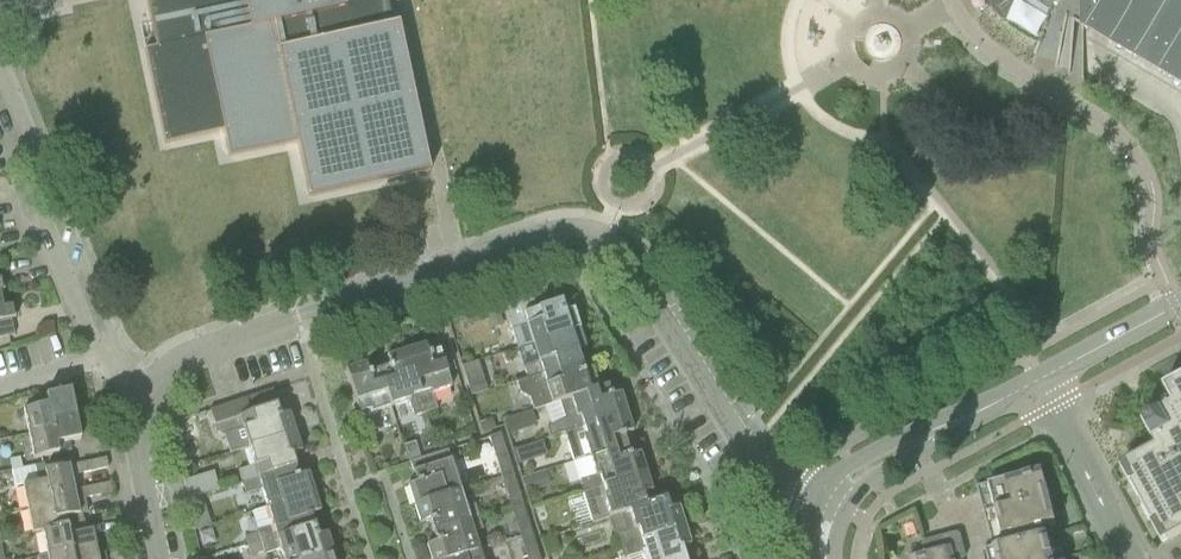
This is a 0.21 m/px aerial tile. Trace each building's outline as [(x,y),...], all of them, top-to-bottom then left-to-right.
[(153,40),(155,48),(152,49),(143,50),(163,145),(173,143),(222,133),(225,143),(228,158),(237,156),(296,144),(300,163),(308,198),(429,173),(397,24),(392,25),(386,0),(145,0),(153,40)] [(1021,2),(1048,18),(1055,0),(1020,0),(1021,2)] [(1080,16),(1180,76),(1180,0),(1080,0),(1080,16)] [(503,303),(502,304),(511,332),(516,349),(530,345),(532,344),(578,329),(572,311),(564,313),(560,302),(535,310),(530,295),(516,299),(503,303)] [(13,336),(10,320),(13,319),(10,307),(2,309),(0,299),(0,339),(13,336)] [(493,330),(503,326),(499,313),(488,316),(493,330)] [(525,379),(514,383),(579,362),(576,352),(584,349),(578,329),(532,344),(538,363),(522,368),(525,379)] [(439,351),(427,355),(424,345),(405,351),(425,414),(436,411),(431,395),(451,389),(439,351)] [(412,418),(425,414),(405,351),(386,357),(389,367),(377,371),(389,408),(407,402),(412,418)] [(467,388),(483,383),(477,362),(461,367),(467,388)] [(591,371),(583,373),(579,362),(514,383),(518,395),(528,401),(531,411),(544,407),(558,402),(607,387),(607,386),(597,389),(591,371)] [(377,371),(367,374),(364,364),(344,370),(364,433),(376,429),(371,414),(389,408),(377,371)] [(1163,388),(1172,405),(1141,422),(1152,442),(1180,426),(1180,378),(1163,388)] [(620,394),(611,397),(607,387),(558,402),(563,421),(545,430),(548,438),(626,413),(620,394)] [(50,422),(75,417),(70,391),(38,398),(37,397),(21,400),(28,436),(52,431),(50,422)] [(271,391),(208,411),(215,433),(222,436),(223,436),(228,454),(247,448),(295,434),(289,414),(279,417),(271,391)] [(623,436),(632,433),(626,413),(548,438),(548,439),(562,434),(572,464),(626,447),(623,436)] [(68,443),(80,440),(75,417),(50,422),(52,431),(28,436),(33,460),(70,452),(68,443)] [(490,419),(478,423),(481,433),(493,429),(490,419)] [(178,427),(176,437),(184,443),(193,440),(195,430),(187,424),(178,427)] [(1125,464),(1135,483),(1129,486),(1151,526),(1157,522),(1167,541),(1180,534),(1180,433),(1125,464)] [(291,456),(301,453),(295,434),(247,448),(253,467),(237,472),(240,484),(294,466),(291,456)] [(501,478),(512,474),(500,434),(488,438),(501,478)] [(413,443),(402,446),(407,463),(418,459),(413,443)] [(518,465),(534,460),(530,445),(513,450),(518,465)] [(639,454),(630,457),(626,447),(572,464),(582,494),(645,473),(639,454)] [(412,506),(458,491),(446,451),(431,456),(411,462),(409,463),(416,484),(406,487),(412,506)] [(71,477),(107,469),(105,459),(45,471),(44,464),(11,471),(14,487),(22,486),(27,510),(51,505),(49,497),(74,491),(71,477)] [(307,474),(298,477),(294,466),(240,484),(244,496),(259,491),(265,509),(314,493),(307,474)] [(1048,497),(1041,471),(988,485),(998,521),(1001,535),(994,537),(997,549),(993,550),(995,558),(1052,558),(1043,526),(1055,523),(1048,497)] [(199,496),(218,490),(212,473),(183,482),(187,500),(199,496)] [(642,495),(651,492),(645,473),(582,494),(582,495),(580,496),(589,524),(665,500),(664,500),(645,506),(642,495)] [(510,508),(522,505),(512,474),(501,478),(510,508)] [(525,494),(536,491),(532,476),(520,479),(525,494)] [(84,499),(112,493),(110,484),(74,491),(49,497),(51,505),(27,510),(32,534),(42,532),(80,524),(79,516),(87,514),(84,499)] [(473,507),(464,510),(458,491),(412,506),(418,525),(428,522),(431,533),(477,519),(473,507)] [(310,516),(320,512),(314,493),(265,509),(271,527),(257,532),(257,534),(242,539),(245,548),(314,527),(310,516)] [(199,496),(187,500),(189,513),(203,508),(199,496)] [(678,508),(668,511),(665,500),(589,524),(590,525),(606,520),(612,537),(616,536),(620,547),(684,527),(678,508)] [(520,538),(531,534),(522,505),(510,508),(520,538)] [(533,523),(547,519),(543,506),(529,510),(533,523)] [(480,530),(477,519),(431,533),(435,544),(425,547),(429,558),(454,558),(477,552),(471,533),(480,530)] [(82,533),(80,524),(42,532),(46,555),(36,557),(36,558),(70,552),(72,558),(83,558),(104,555),(104,553),(97,554),(92,531),(82,533)] [(317,537),(314,527),(245,548),(249,557),(263,553),(263,556),(279,551),(282,558),(315,558),(333,554),(326,534),(317,537)] [(620,547),(623,558),(625,558),(639,554),(641,558),(683,558),(680,549),(690,546),(684,527),(620,547)] [(960,535),(956,533),(923,542),(921,546),(923,555),(910,558),(964,558),(966,556),(960,535)] [(534,542),(531,534),(520,538),(526,558),(539,558),(534,542)]
